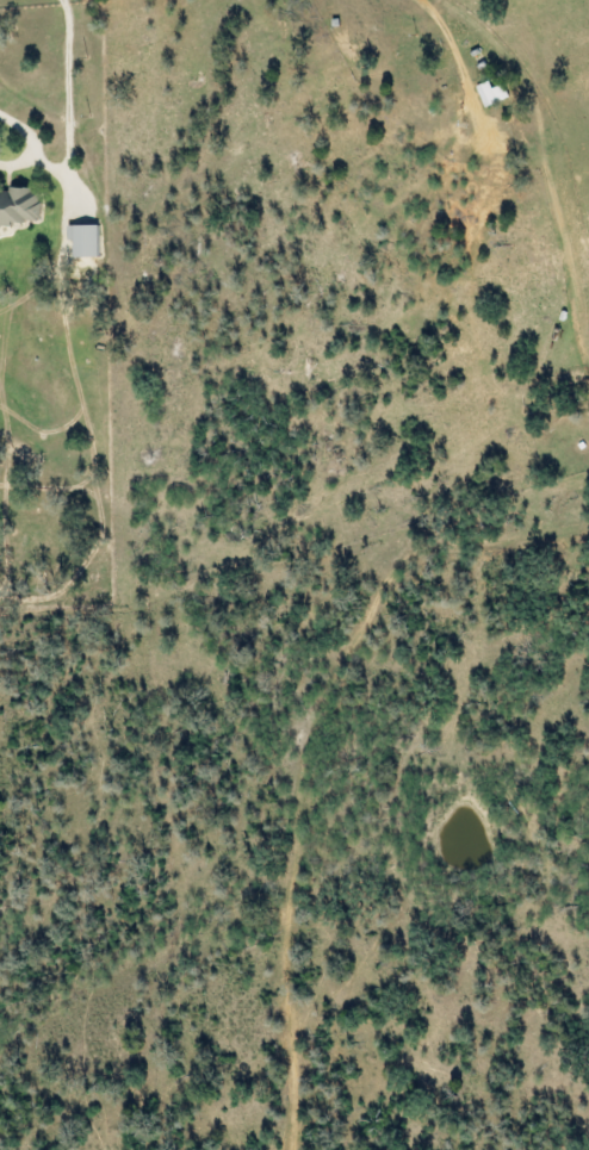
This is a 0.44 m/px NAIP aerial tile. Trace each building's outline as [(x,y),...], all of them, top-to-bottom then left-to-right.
[(506,99),(501,85),(489,90),(486,82),(473,87),(482,108),(506,99)] [(36,229),(39,191),(6,189),(5,193),(0,193),(0,226),(36,229)] [(95,227),(65,227),(65,243),(70,243),(70,258),(95,258),(95,227)]
